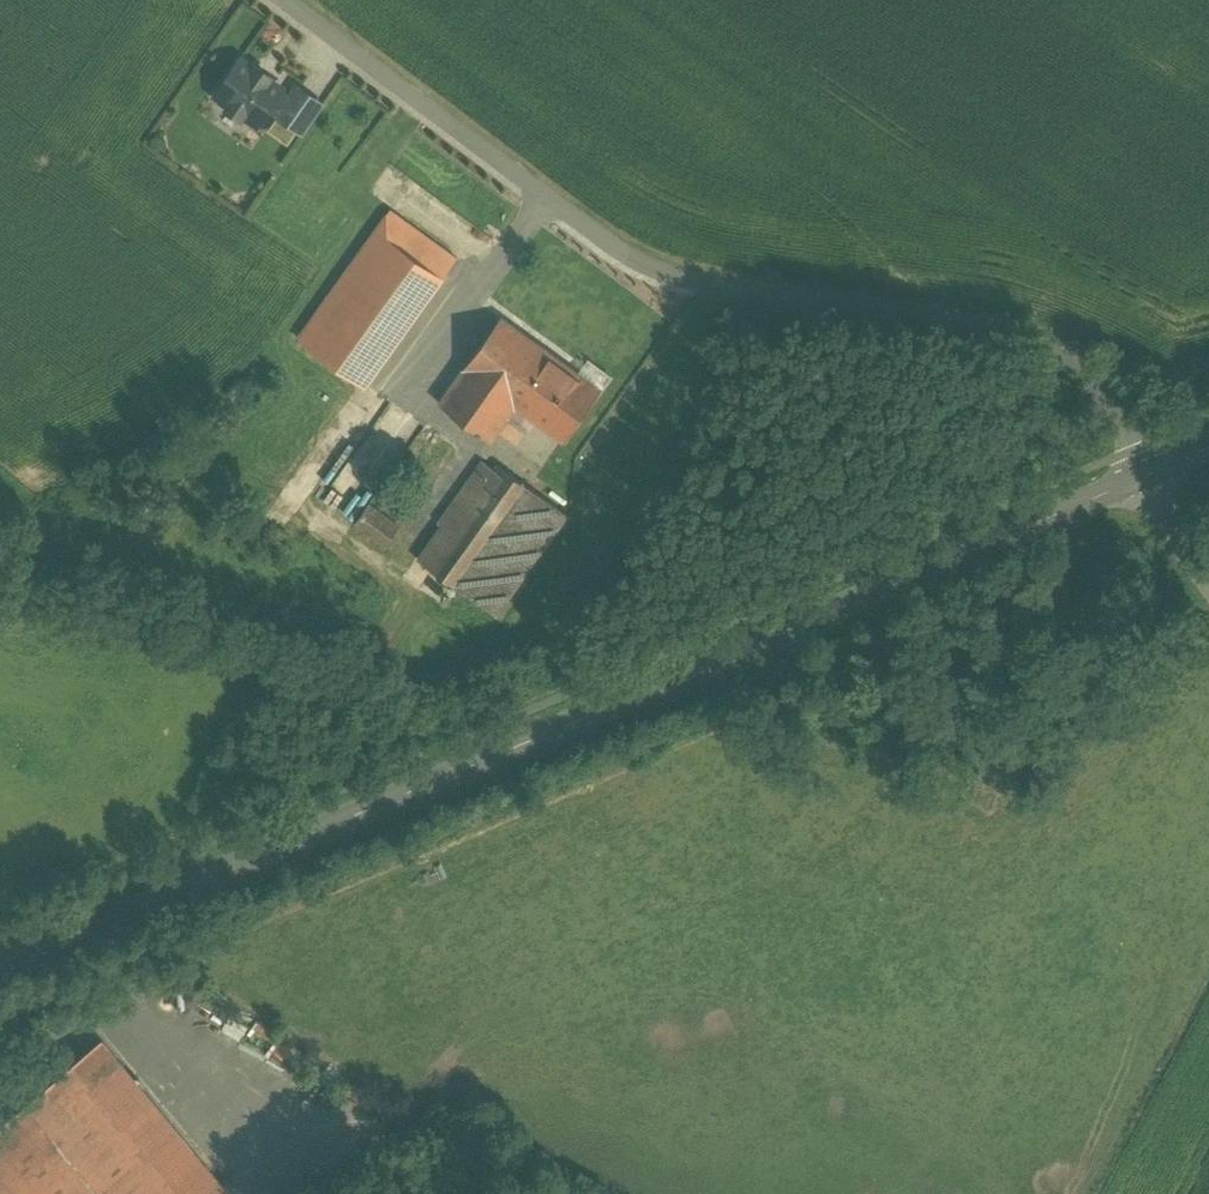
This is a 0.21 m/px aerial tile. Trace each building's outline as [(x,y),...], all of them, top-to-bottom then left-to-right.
[(255,70),(241,60),(216,96),(230,105),(228,108),(242,118),(244,115),(258,125),(271,107),(281,92),(283,89),(269,80),(271,77),(257,67),(255,70)] [(279,112),(277,114),(303,132),(322,105),(296,87),(289,98),(279,112)] [(289,98),(281,92),(271,107),(279,112),(289,98)] [(454,264),(408,230),(397,245),(443,279),(454,264)] [(379,232),(300,340),(365,387),(443,279),(397,245),(379,232)] [(600,393),(500,320),(465,369),(465,370),(516,406),(565,442),(600,393)] [(516,406),(465,370),(440,405),(491,441),(516,406)] [(499,466),(453,531),(446,525),(420,561),(460,590),(532,489),(499,466)] [(532,489),(460,590),(496,615),(567,515),(532,489)] [(400,528),(369,505),(355,524),(386,547),(400,528)] [(102,1049),(0,1134),(0,1193),(225,1193),(102,1049)]
